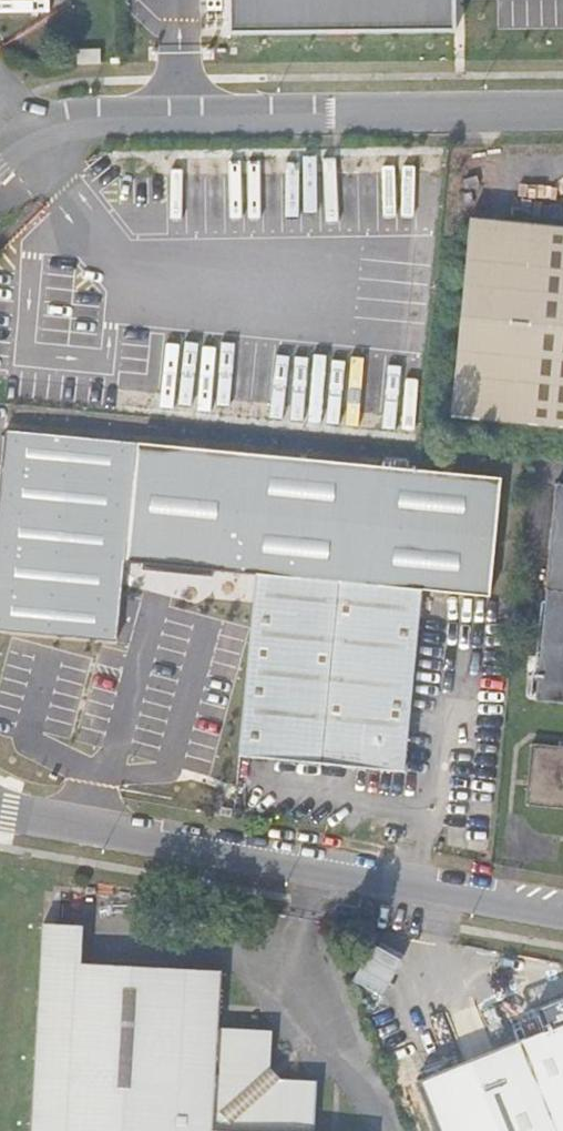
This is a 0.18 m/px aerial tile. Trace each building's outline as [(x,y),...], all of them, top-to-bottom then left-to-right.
[(220,10),(446,11),(446,0),(219,0),(220,10)] [(562,427),(562,227),(471,218),(452,416),(562,427)] [(238,453),(4,430),(0,468),(0,630),(75,637),(88,638),(118,641),(121,606),(126,560),(148,562),(161,564),(227,569),(238,453)] [(469,474),(238,453),(227,569),(226,572),(257,574),(239,756),(404,772),(421,590),(458,593),(469,474)] [(500,478),(469,474),(458,593),(490,597),(500,478)] [(562,701),(562,481),(557,481),(537,699),(562,701)] [(87,648),(88,638),(75,637),(74,647),(87,648)] [(532,743),(527,803),(562,806),(562,746),(532,743)] [(317,1079),(285,1077),(268,1062),(270,1030),(216,1027),(219,973),(79,964),(81,926),(41,924),(29,1130),(315,1130),(317,1079)] [(419,1082),(439,1130),(562,1130),(562,1023),(419,1082)]
